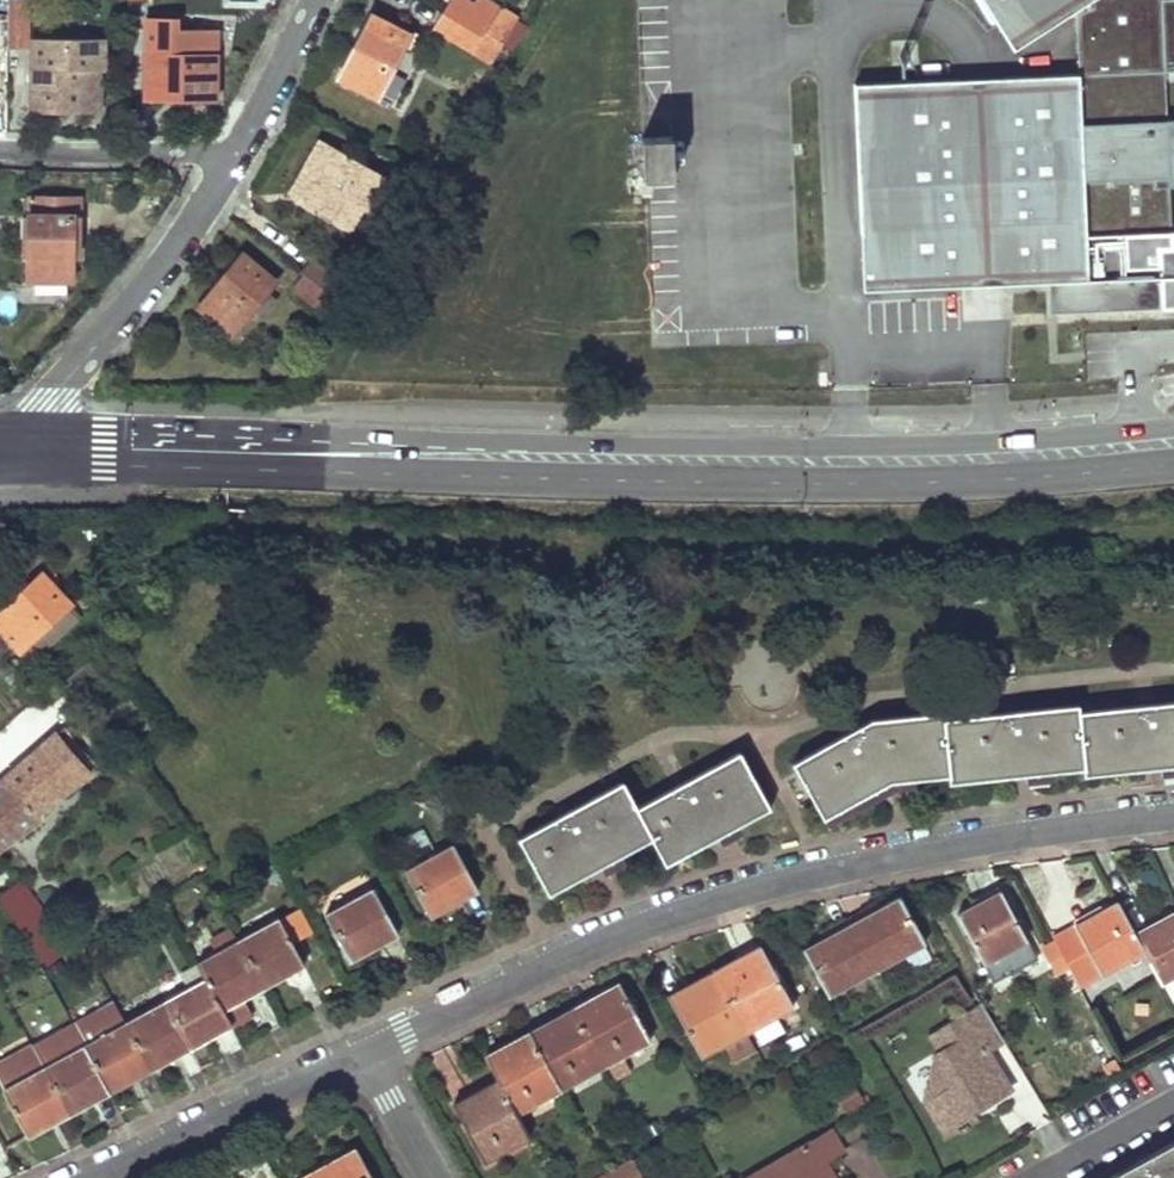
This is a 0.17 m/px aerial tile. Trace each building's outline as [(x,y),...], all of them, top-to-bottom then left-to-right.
[(7,47),(26,47),(27,0),(7,0),(7,47)] [(463,0),(450,0),(443,12),(499,43),(514,52),(529,27),(514,18),(515,15),(490,0),(477,0),(474,6),(463,0)] [(1013,48),(1076,8),(1078,71),(981,78),(855,79),(860,235),(873,235),(874,266),(862,266),(863,290),(991,282),(1048,279),(1054,279),(1055,307),(1173,302),(1173,232),(1171,232),(1169,186),(1169,182),(1173,182),(1173,115),(1165,115),(1164,72),(1173,71),(1173,0),(983,0),(1013,48)] [(434,29),(489,58),(499,43),(443,12),(434,29)] [(147,96),(223,97),(223,33),(186,33),(186,21),(148,20),(147,96)] [(390,31),(368,20),(339,76),(377,95),(407,36),(392,28),(390,31)] [(104,47),(35,46),(34,67),(30,67),(30,83),(35,83),(35,108),(99,109),(100,71),(104,71),(104,47)] [(642,138),(645,178),(674,176),(672,136),(642,138)] [(381,176),(318,140),(287,194),(350,229),(381,176)] [(80,199),(30,199),(31,216),(0,213),(0,253),(29,254),(26,283),(70,283),(70,260),(78,261),(80,199)] [(860,235),(862,266),(874,266),(873,235),(860,235)] [(347,283),(310,256),(299,271),(328,293),(336,298),(347,283)] [(259,274),(239,259),(198,307),(232,335),(275,283),(261,272),(259,274)] [(299,271),(288,285),(317,307),(328,293),(299,271)] [(1055,307),(1054,279),(1048,279),(1050,313),(1173,308),(1173,302),(1055,307)] [(37,574),(0,611),(0,630),(22,651),(71,602),(59,588),(55,592),(37,574)] [(791,765),(823,821),(890,783),(948,778),(949,784),(1015,778),(1082,771),(1083,777),(1151,771),(1173,768),(1173,704),(1077,714),(1076,707),(942,720),(942,714),(870,720),(791,765)] [(0,785),(0,850),(42,820),(37,814),(91,774),(58,735),(0,785)] [(620,785),(517,839),(547,896),(599,868),(650,841),(665,867),(724,835),(770,810),(737,754),(633,810),(620,785)] [(402,873),(427,917),(478,892),(452,847),(402,873)] [(1158,885),(1150,870),(1138,876),(1145,892),(1158,885)] [(19,882),(0,897),(0,905),(44,965),(63,953),(38,920),(45,915),(19,882)] [(324,917),(348,961),(397,935),(373,890),(324,917)] [(1036,959),(999,890),(955,913),(992,980),(1036,959)] [(873,906),(846,921),(874,971),(902,955),(910,970),(929,961),(921,946),(923,944),(899,899),(876,911),(873,906)] [(1130,933),(1115,904),(1050,938),(1076,986),(1140,952),(1130,933)] [(1130,933),(1140,952),(1157,984),(1173,975),(1173,910),(1130,933)] [(822,941),(802,951),(827,997),(874,971),(846,921),(820,936),(822,941)] [(236,943),(262,989),(304,966),(278,922),(236,943)] [(197,965),(221,1009),(262,989),(236,943),(197,965)] [(759,947),(711,971),(744,1032),(792,1006),(759,947)] [(163,1002),(188,1050),(230,1027),(221,1009),(197,965),(177,976),(185,991),(163,1002)] [(744,1032),(711,971),(666,998),(698,1056),(744,1032)] [(571,1008),(604,1067),(649,1042),(618,983),(571,1008)] [(122,1025),(148,1071),(188,1050),(163,1002),(122,1025)] [(1002,1042),(977,1002),(922,1036),(932,1051),(926,1099),(948,1136),(956,1130),(957,1132),(967,1126),(966,1124),(975,1119),(968,1107),(978,1101),(981,1107),(1006,1092),(983,1053),(1002,1042)] [(571,1008),(527,1033),(559,1092),(604,1067),(571,1008)] [(83,1047),(107,1093),(148,1071),(122,1025),(83,1047)] [(494,1082),(513,1116),(559,1092),(527,1033),(481,1055),(494,1082)] [(41,1069),(68,1116),(107,1093),(83,1047),(41,1069)] [(25,1138),(68,1116),(41,1069),(29,1048),(0,1063),(0,1088),(2,1091),(0,1093),(0,1095),(25,1138)] [(513,1116),(494,1082),(451,1105),(483,1162),(526,1139),(513,1116)] [(865,1108),(851,1086),(836,1095),(849,1118),(865,1108)] [(831,1131),(786,1154),(789,1161),(757,1177),(831,1177),(823,1163),(843,1152),(831,1131)] [(1107,1177),(1173,1177),(1173,1141),(1107,1177)] [(354,1149),(303,1177),(370,1177),(354,1149)] [(644,1172),(636,1158),(601,1177),(633,1177),(644,1172)]
